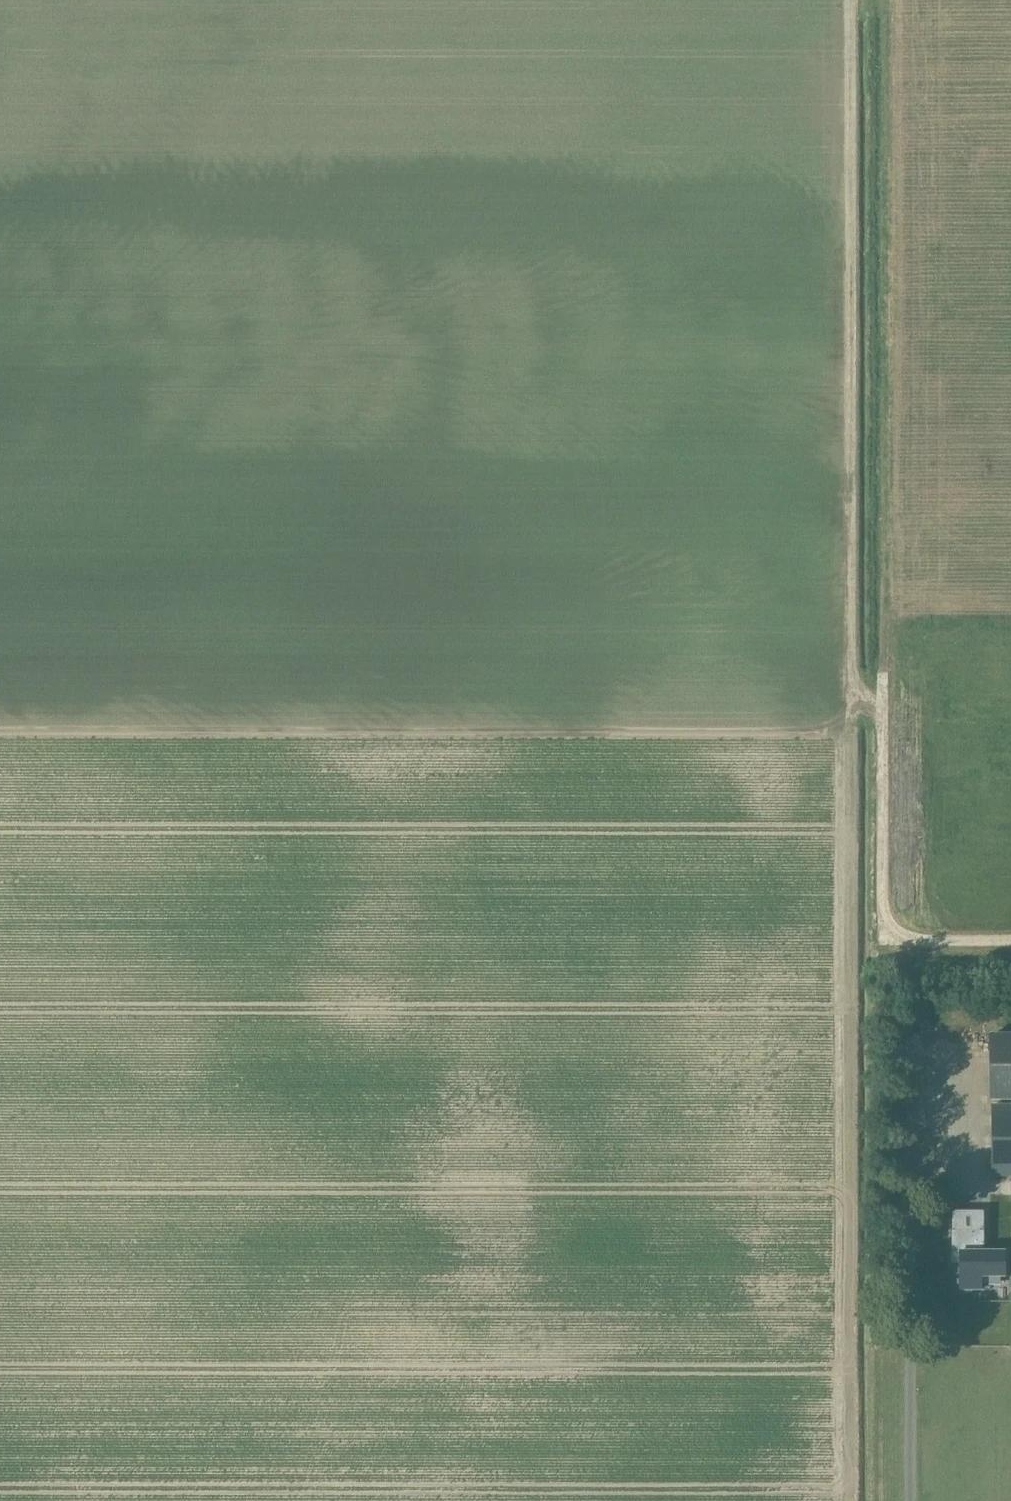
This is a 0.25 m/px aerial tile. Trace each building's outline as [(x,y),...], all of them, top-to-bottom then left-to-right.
[(991,1034),(991,1099),(1010,1099),(1010,1034),(991,1034)] [(991,1104),(991,1175),(1010,1175),(1010,1105),(991,1104)] [(981,1288),(980,1276),(1004,1275),(1003,1251),(980,1252),(980,1235),(966,1235),(967,1252),(959,1252),(959,1289),(981,1288)]
